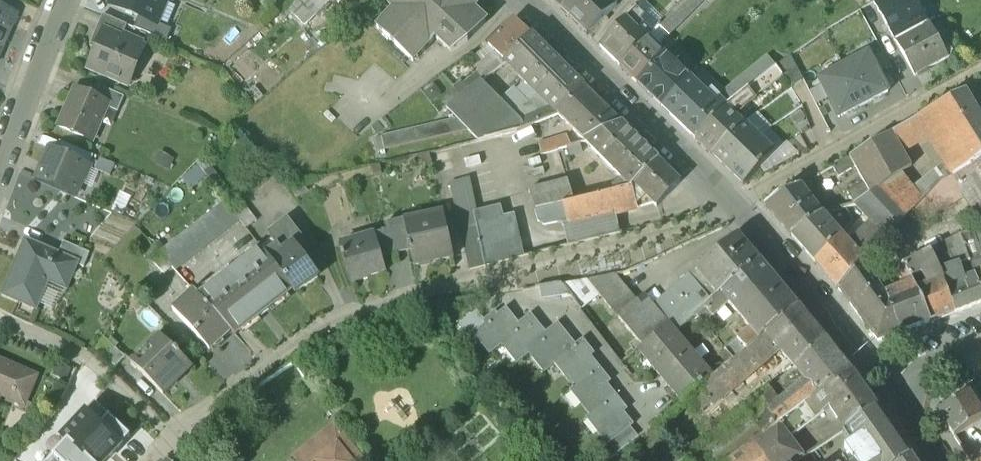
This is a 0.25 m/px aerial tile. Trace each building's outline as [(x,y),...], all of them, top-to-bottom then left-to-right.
[(110,5),(139,17),(159,25),(169,0),(112,0),(110,5)] [(285,10),(303,29),(317,17),(300,0),(297,0),(285,10)] [(328,0),(300,0),(317,17),(331,3),(328,0)] [(392,8),(394,10),(377,28),(414,63),(434,41),(436,39),(452,53),(468,42),(486,22),(486,20),(484,18),(485,17),(484,17),(483,17),(481,16),(482,15),(481,14),(481,15),(479,13),(476,13),(474,11),(475,10),(474,9),(473,10),(462,0),(383,0),(392,8)] [(561,11),(572,0),(550,0),(561,11)] [(561,11),(588,36),(618,6),(611,0),(573,0),(561,11)] [(706,0),(684,0),(658,25),(669,37),(706,0)] [(912,0),(879,0),(875,2),(874,3),(887,25),(917,9),(914,4),(912,0)] [(18,13),(0,6),(0,56),(18,13)] [(917,9),(887,25),(896,43),(930,24),(921,7),(917,9)] [(637,10),(600,47),(619,66),(645,38),(639,32),(634,27),(644,17),(637,10)] [(502,21),(485,44),(493,51),(496,54),(505,63),(532,36),(506,14),(502,21)] [(127,26),(103,15),(97,31),(104,34),(105,32),(122,39),(127,26)] [(159,25),(139,17),(135,28),(167,42),(172,31),(159,25)] [(930,24),(896,43),(907,65),(915,78),(951,59),(953,54),(951,50),(945,48),(944,49),(930,24)] [(651,33),(644,27),(639,32),(645,38),(647,36),(651,33)] [(122,39),(105,32),(104,34),(90,69),(123,83),(138,46),(122,39)] [(532,36),(505,63),(523,81),(526,84),(552,56),(532,36)] [(645,38),(619,66),(638,84),(663,57),(667,53),(647,36),(645,38)] [(485,44),(470,55),(476,61),(487,53),(488,54),(493,51),(485,44)] [(496,54),(476,68),(485,79),(505,63),(496,54)] [(844,67),(864,106),(889,93),(869,54),(844,67)] [(583,86),(552,56),(526,84),(534,92),(537,94),(513,116),(518,121),(550,107),(557,114),(583,86)] [(663,57),(638,84),(660,105),(686,79),(667,60),(663,57)] [(791,57),(776,67),(783,77),(792,89),(803,81),(791,57)] [(759,81),(766,91),(783,77),(776,67),(759,81)] [(844,67),(819,80),(822,87),(828,99),(839,119),(864,106),(844,67)] [(752,69),(728,88),(737,98),(759,81),(752,69)] [(686,79),(660,105),(695,139),(726,107),(727,105),(711,90),(707,94),(689,76),(686,79)] [(526,84),(523,81),(517,86),(529,98),(534,92),(526,84)] [(726,107),(695,139),(713,155),(741,126),(744,124),(734,114),(741,108),(743,109),(766,91),(759,81),(737,98),(727,105),(726,107)] [(479,83),(446,110),(455,119),(468,132),(478,142),(494,138),(484,125),(503,107),(479,83)] [(622,125),(583,86),(557,114),(585,142),(622,125)] [(125,97),(100,87),(95,98),(109,104),(107,108),(118,112),(125,97)] [(817,104),(828,99),(822,87),(811,93),(817,104)] [(95,98),(75,89),(59,127),(92,141),(107,108),(109,104),(95,98)] [(965,94),(918,120),(930,139),(952,176),(980,158),(980,121),(965,94)] [(513,116),(503,107),(484,125),(494,138),(516,133),(557,114),(550,107),(518,121),(513,116)] [(741,126),(713,155),(728,170),(761,138),(762,136),(770,129),(757,115),(744,124),(741,126)] [(455,119),(383,136),(386,150),(468,132),(455,119)] [(918,120),(893,133),(905,155),(930,139),(918,120)] [(658,161),(622,125),(585,142),(630,188),(634,185),(658,161)] [(893,133),(850,157),(853,163),(855,168),(864,184),(871,197),(882,189),(901,175),(912,167),(905,155),(893,133)] [(566,136),(555,142),(558,150),(571,146),(566,136)] [(761,138),(728,170),(744,186),(776,153),(761,138)] [(88,167),(49,150),(36,180),(75,197),(88,167)] [(952,176),(961,191),(965,198),(980,224),(980,158),(952,176)] [(838,177),(855,168),(853,163),(848,166),(845,160),(832,168),(838,177)] [(658,161),(634,185),(652,203),(656,207),(680,182),(658,161)] [(901,175),(882,189),(908,217),(922,202),(901,175)] [(952,176),(942,182),(936,189),(945,202),(961,191),(952,176)] [(477,212),(470,178),(467,179),(474,213),(477,212)] [(477,225),(474,213),(467,179),(451,184),(469,272),(485,267),(477,225)] [(566,181),(529,191),(534,212),(562,205),(572,202),(566,181)] [(848,193),(856,204),(871,197),(864,184),(848,193)] [(652,203),(634,185),(630,188),(636,207),(652,203)] [(822,214),(800,186),(765,206),(791,236),(822,214)] [(572,202),(562,205),(565,217),(567,225),(613,213),(636,207),(630,188),(572,202)] [(897,229),(908,217),(882,189),(871,197),(856,204),(872,224),(874,222),(875,223),(883,215),(897,229)] [(916,226),(965,198),(961,191),(945,202),(936,189),(922,202),(908,217),(916,226)] [(225,202),(159,253),(172,267),(175,271),(240,221),(233,212),(225,202)] [(257,222),(243,204),(233,212),(240,221),(246,230),(257,222)] [(562,205),(534,212),(537,224),(565,217),(562,205)] [(474,213),(477,225),(503,219),(500,207),(477,212),(474,213)] [(845,208),(833,211),(844,228),(851,222),(845,208)] [(443,213),(403,221),(409,254),(412,268),(453,259),(443,213)] [(567,225),(562,226),(566,247),(619,234),(613,213),(567,225)] [(840,236),(822,214),(791,236),(815,263),(840,236)] [(872,224),(851,247),(864,262),(897,229),(883,215),(875,223),(874,222),(872,224)] [(503,219),(477,225),(485,267),(522,258),(514,216),(503,219)] [(303,239),(288,219),(268,234),(277,246),(266,255),(293,291),(295,294),(319,276),(298,249),(304,244),(301,241),(303,239)] [(403,221),(384,225),(386,232),(393,257),(409,254),(403,221)] [(386,232),(372,236),(380,261),(393,257),(386,232)] [(974,232),(960,235),(969,261),(975,275),(980,292),(980,249),(979,243),(974,232)] [(959,234),(930,251),(940,270),(959,264),(969,261),(960,235),(959,234)] [(372,236),(339,246),(350,284),(384,274),(380,261),(372,236)] [(851,247),(840,236),(815,263),(838,289),(864,262),(851,247)] [(738,237),(697,272),(718,296),(759,262),(738,237)] [(26,241),(3,295),(36,309),(48,281),(67,288),(77,265),(78,263),(58,254),(26,241)] [(90,253),(63,242),(58,254),(78,263),(77,265),(84,268),(90,253)] [(261,249),(199,298),(231,332),(235,336),(259,317),(260,318),(269,311),(268,310),(293,291),(266,255),(261,249)] [(930,251),(903,264),(907,274),(919,268),(928,284),(943,279),(940,270),(930,251)] [(172,267),(159,253),(151,260),(164,274),(172,267)] [(798,308),(760,262),(759,262),(718,296),(711,302),(696,315),(704,324),(729,302),(751,328),(738,339),(747,350),(798,308)] [(864,262),(838,289),(841,293),(870,273),(864,262)] [(907,274),(903,264),(898,273),(904,286),(912,283),(907,274)] [(940,270),(943,279),(954,313),(980,303),(980,292),(975,275),(964,279),(959,264),(940,270)] [(697,272),(690,277),(711,302),(718,296),(697,272)] [(882,295),(870,273),(841,293),(878,341),(901,332),(882,295)] [(614,275),(587,281),(600,296),(610,309),(630,293),(614,275)] [(690,277),(654,307),(668,324),(667,325),(674,333),(676,331),(696,315),(711,302),(690,277)] [(919,288),(915,289),(930,322),(954,313),(943,279),(928,284),(919,288)] [(581,311),(600,296),(587,281),(564,286),(571,297),(581,311)] [(904,286),(882,295),(901,332),(930,322),(915,289),(912,285),(912,283),(904,286)] [(541,302),(571,297),(564,286),(563,286),(559,285),(539,288),(541,302)] [(199,298),(194,292),(173,311),(210,351),(231,332),(199,298)] [(630,293),(610,309),(617,317),(636,301),(630,293)] [(636,301),(617,317),(642,346),(667,325),(668,324),(654,307),(644,295),(636,301)] [(825,340),(798,308),(747,350),(715,376),(699,389),(710,401),(712,404),(780,350),(796,368),(825,340)] [(485,322),(483,323),(486,327),(477,333),(493,354),(506,345),(519,326),(507,310),(494,320),(492,316),(485,322)] [(483,323),(485,322),(477,312),(459,326),(469,339),(477,333),(486,327),(483,323)] [(519,326),(506,345),(520,363),(534,353),(546,335),(532,316),(519,326)] [(546,335),(534,353),(548,373),(560,364),(575,347),(558,325),(546,335)] [(715,376),(676,331),(674,333),(667,325),(642,346),(637,350),(683,403),(685,401),(699,389),(715,376)] [(125,357),(103,337),(96,349),(115,367),(125,357)] [(796,368),(747,408),(766,431),(779,422),(829,384),(834,390),(854,376),(825,340),(796,368)] [(166,341),(138,369),(163,395),(192,367),(179,354),(180,353),(176,349),(175,350),(166,341)] [(584,341),(575,347),(560,364),(573,381),(594,363),(588,354),(592,351),(584,341)] [(5,384),(14,388),(12,392),(14,394),(27,400),(37,376),(0,360),(0,382),(5,384)] [(600,370),(594,363),(573,381),(578,388),(575,390),(588,407),(610,390),(604,383),(609,379),(601,369),(600,370)] [(82,373),(75,369),(68,381),(86,397),(97,386),(82,373)] [(854,376),(834,390),(829,384),(779,422),(791,437),(824,411),(823,409),(828,405),(837,418),(840,416),(848,428),(878,409),(854,376)] [(710,401),(699,389),(685,401),(694,413),(710,401)] [(617,398),(610,390),(588,407),(594,416),(591,418),(611,445),(631,430),(634,427),(621,410),(625,407),(618,397),(617,398)] [(939,412),(954,436),(980,418),(980,411),(970,392),(939,412)] [(127,432),(106,412),(98,420),(84,407),(61,431),(65,436),(41,460),(99,460),(127,432)] [(683,459),(685,460),(727,460),(766,431),(747,408),(683,459)] [(848,428),(856,440),(867,455),(857,460),(904,460),(911,456),(878,409),(848,428)] [(954,436),(969,459),(980,452),(980,418),(954,436)] [(727,460),(798,460),(805,456),(791,437),(779,422),(766,431),(727,460)] [(347,438),(338,425),(294,460),(318,460),(347,438)] [(638,438),(631,430),(611,445),(610,446),(617,454),(628,445),(638,438)] [(318,460),(360,460),(362,459),(347,438),(318,460)] [(856,440),(845,447),(855,460),(857,460),(867,455),(856,440)]
